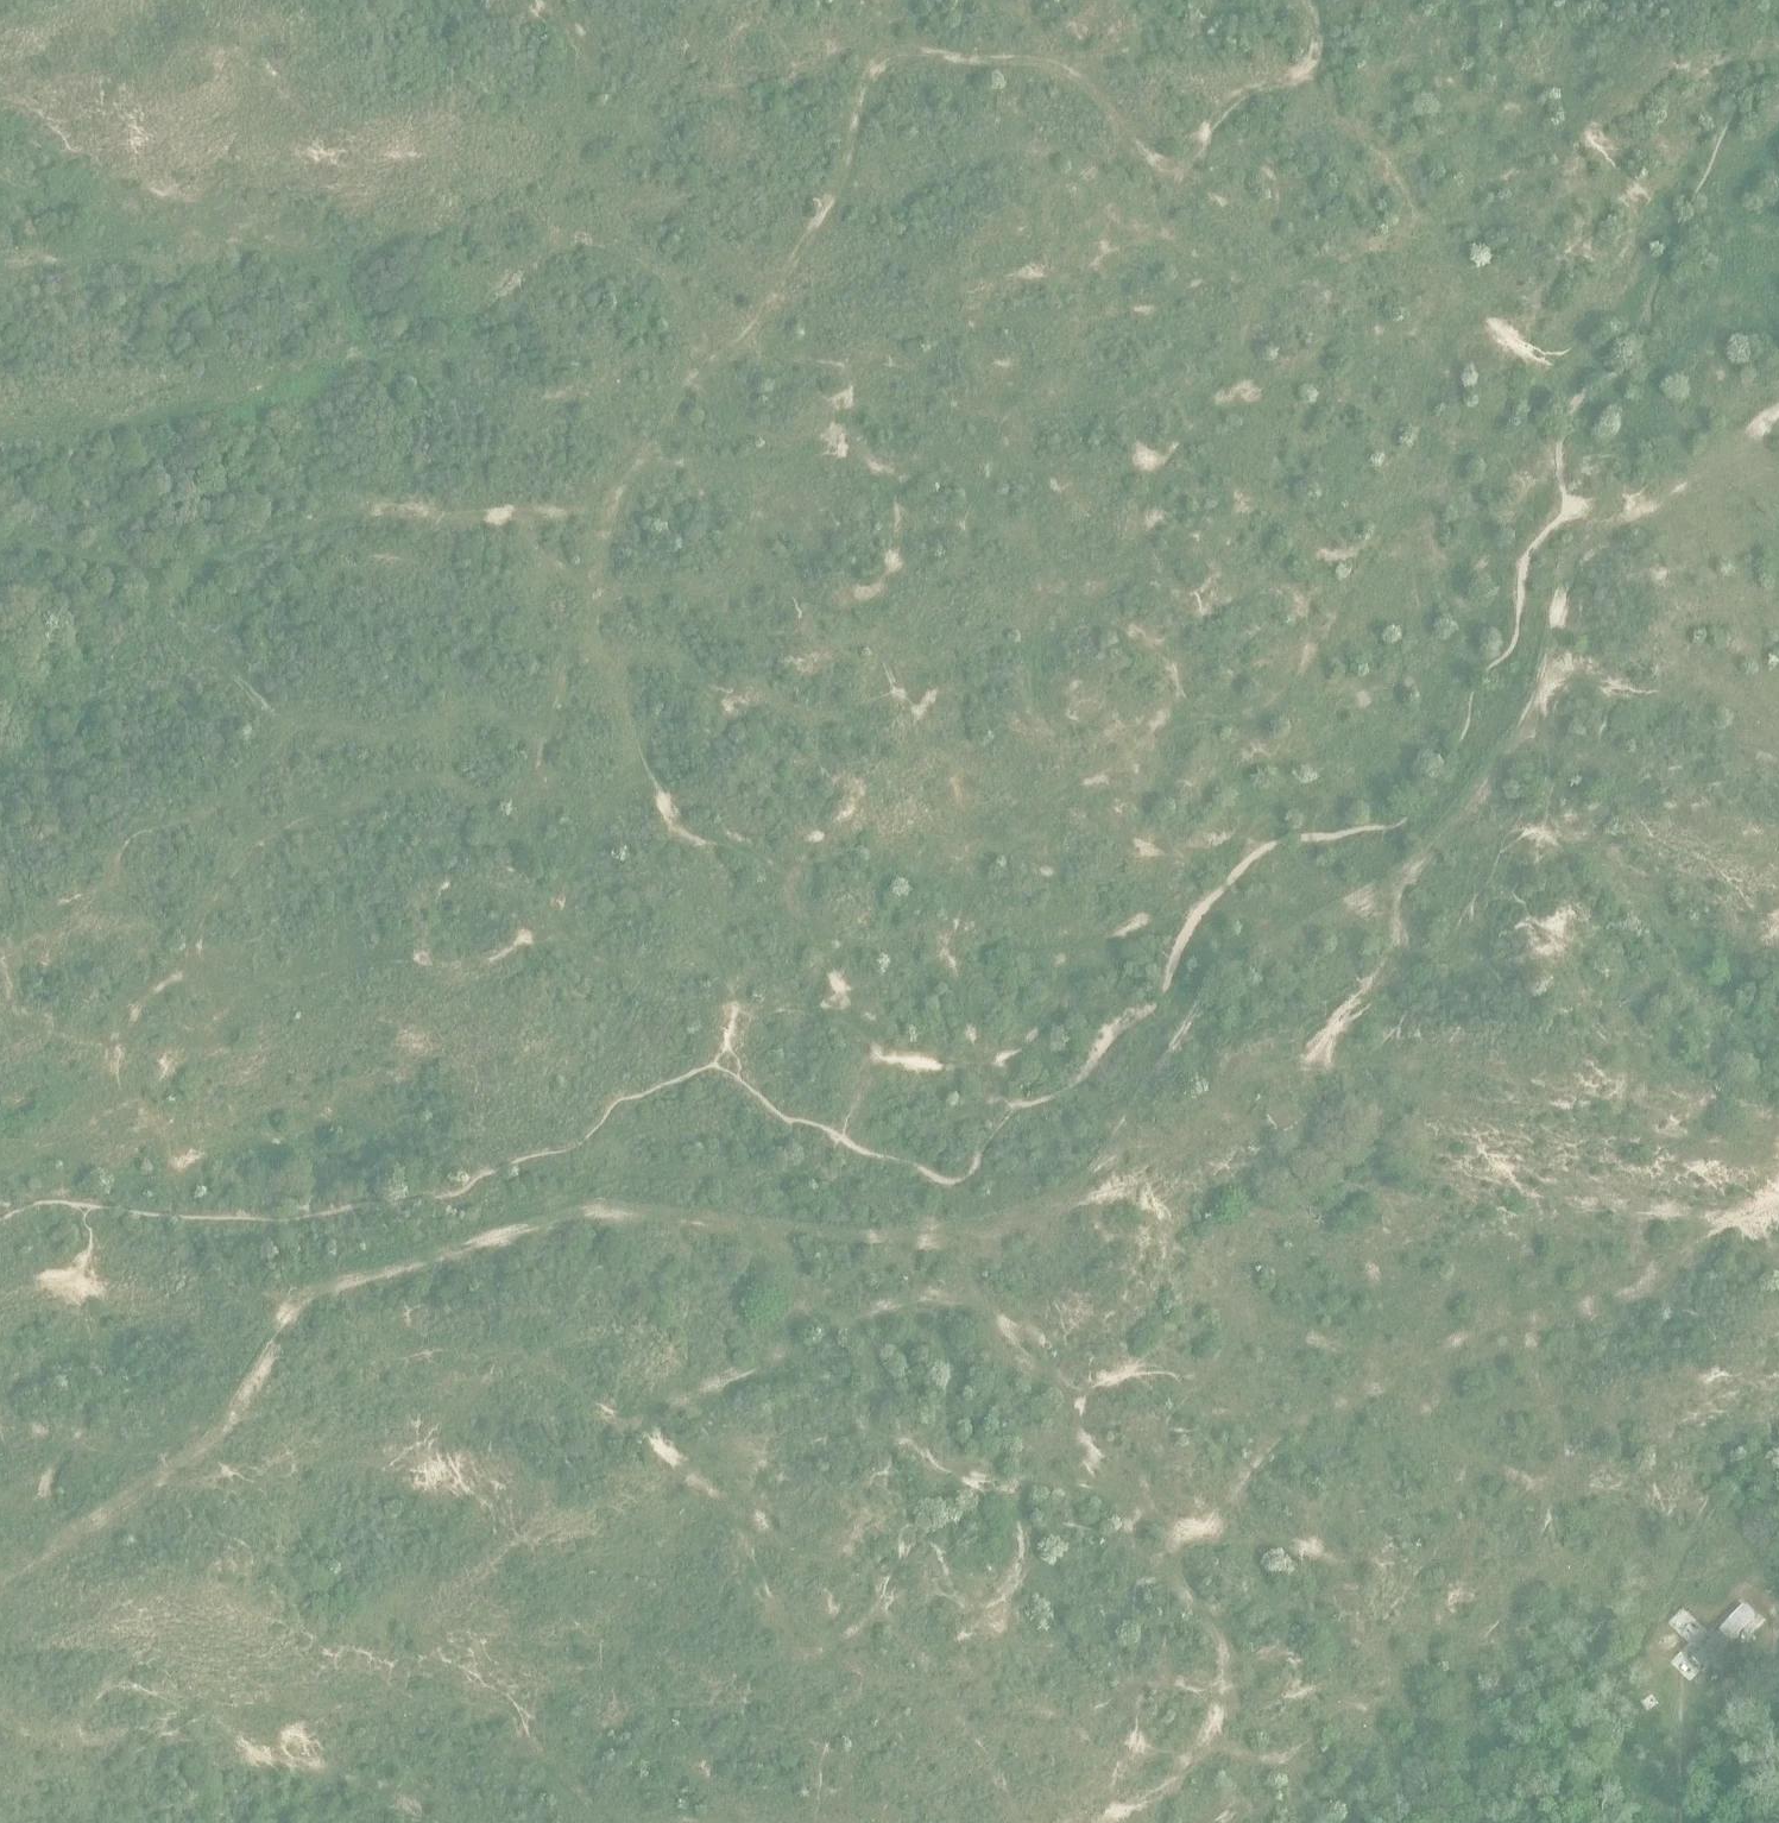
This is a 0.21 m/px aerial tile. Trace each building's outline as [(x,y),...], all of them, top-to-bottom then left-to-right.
[(1718,1631),(1691,1659),(1700,1668),(1705,1662),(1719,1676),(1741,1654),(1718,1631)]
